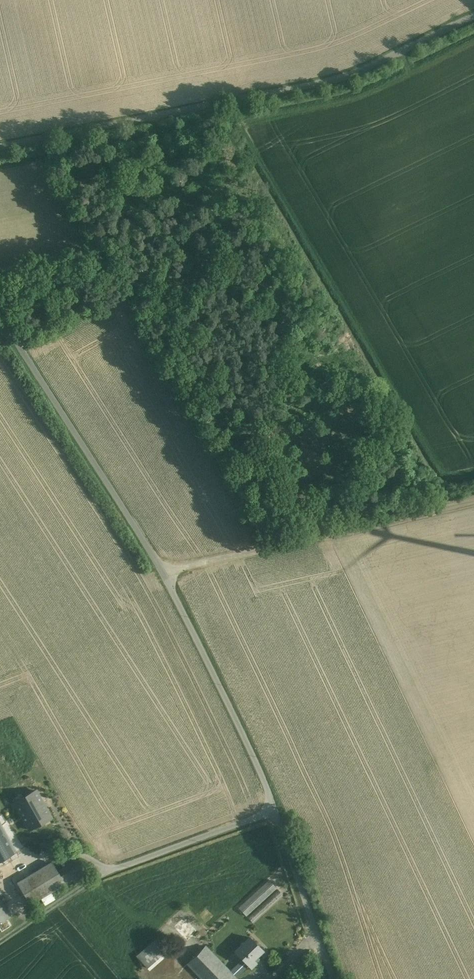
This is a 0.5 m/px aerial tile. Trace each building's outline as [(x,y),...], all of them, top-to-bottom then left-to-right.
[(36,791),(14,803),(29,830),(51,818),(36,791)] [(14,852),(0,827),(0,860),(14,852)] [(86,872),(78,859),(56,873),(61,881),(63,880),(65,884),(66,885),(86,872)] [(50,863),(17,883),(30,905),(65,884),(63,880),(61,881),(56,873),(50,863)] [(269,880),(238,908),(246,916),(277,888),(269,880)] [(278,890),(248,918),(253,922),(283,895),(278,890)] [(10,917),(0,900),(0,923),(10,917)] [(159,937),(136,956),(147,968),(170,949),(159,937)] [(230,972),(236,978),(248,966),(251,968),(256,963),(255,962),(259,959),(257,957),(263,951),(250,937),(235,952),(242,959),(230,972)] [(187,963),(202,978),(236,978),(230,972),(205,946),(187,963)]
